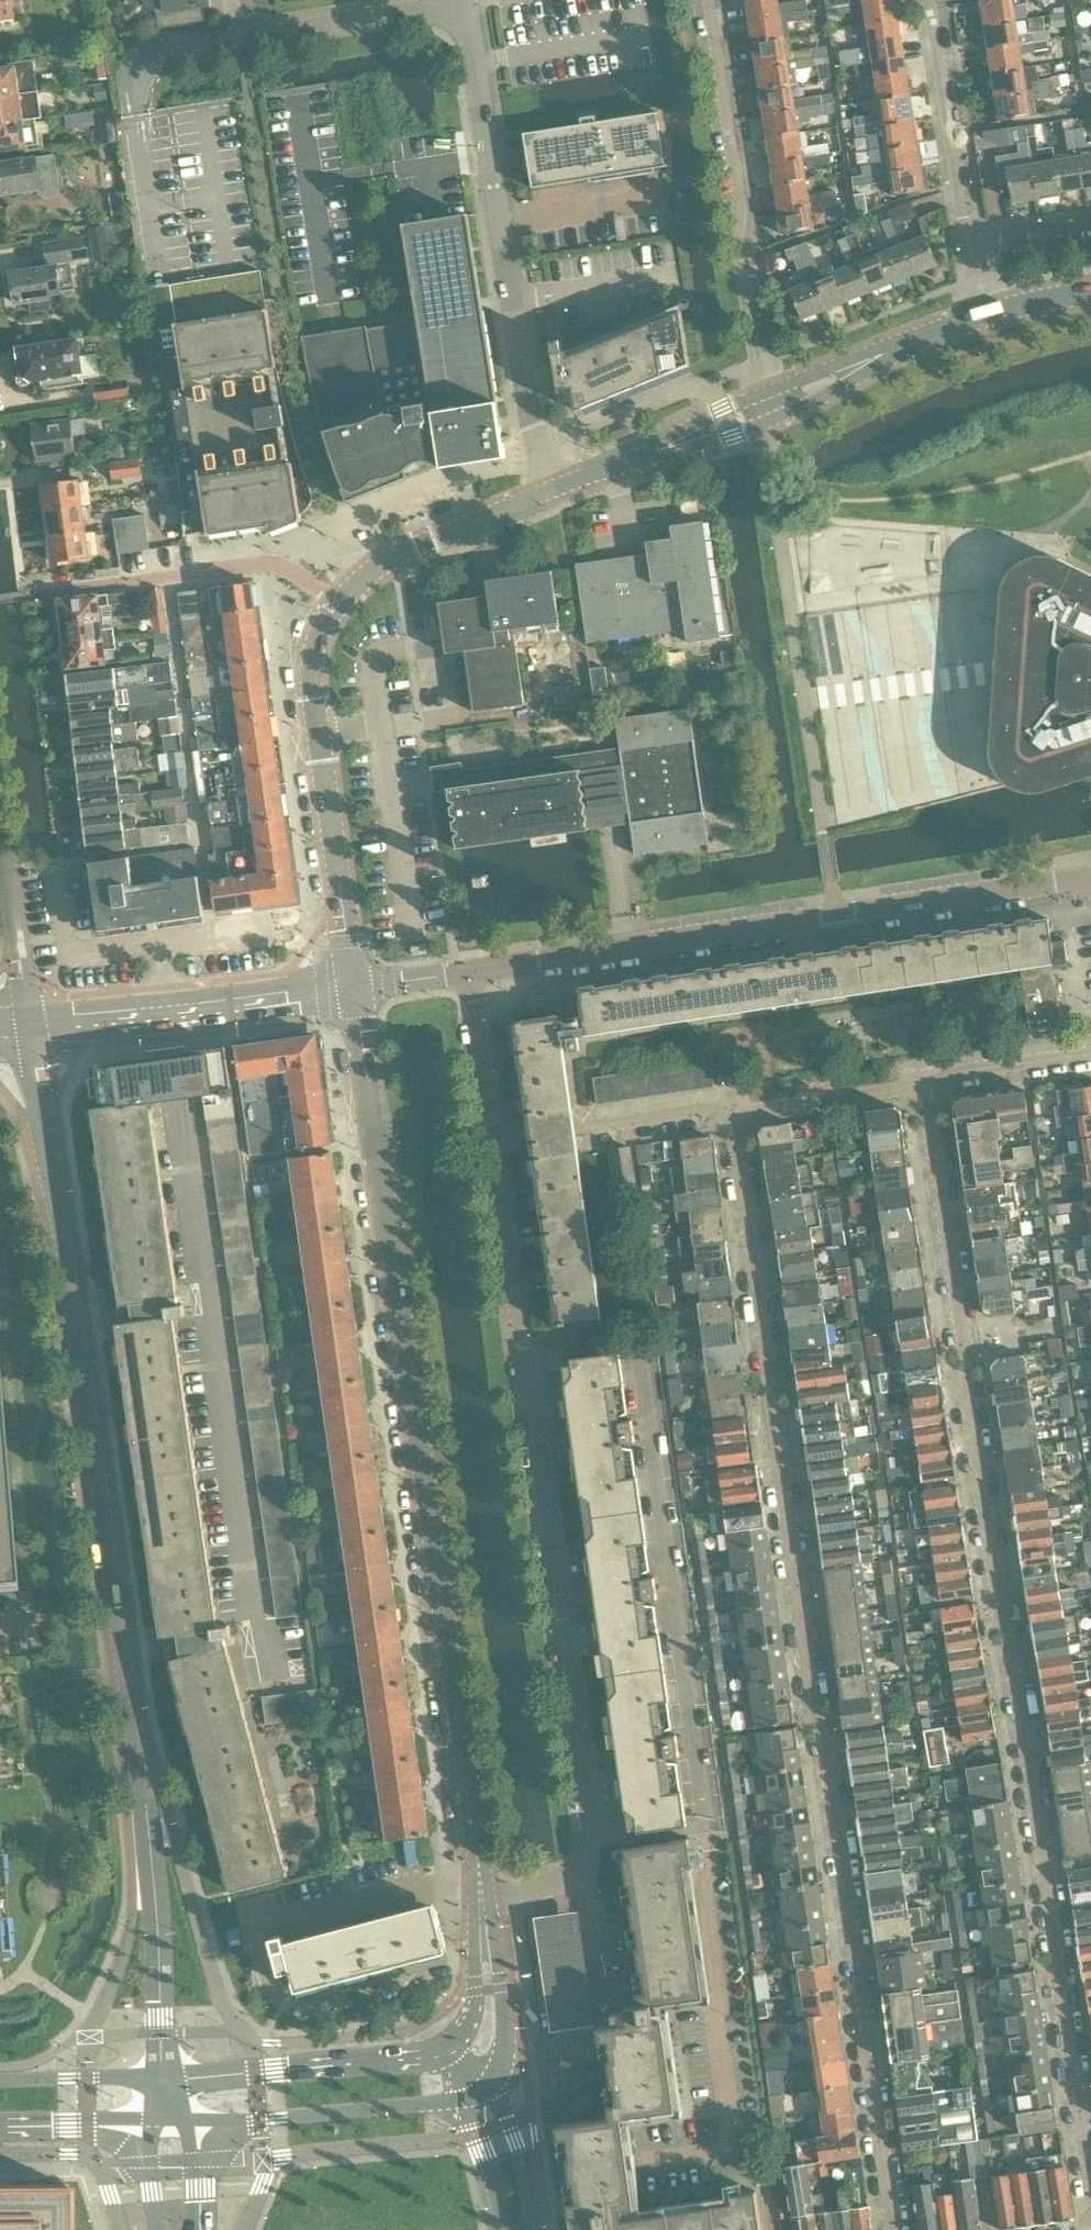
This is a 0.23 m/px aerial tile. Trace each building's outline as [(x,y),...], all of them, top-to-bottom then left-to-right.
[(13,19),(10,0),(0,0),(0,22),(13,19)] [(159,30),(206,22),(203,8),(210,7),(209,0),(154,0),(159,30)] [(748,20),(780,15),(807,10),(806,1),(778,5),(777,0),(745,0),(748,20)] [(863,2),(867,26),(898,21),(895,0),(875,0),(863,2)] [(980,2),(984,26),(1015,21),(1013,6),(1026,4),(1040,2),(1040,0),(992,0),(980,2)] [(850,4),(836,6),(838,16),(852,14),(850,4)] [(780,15),(748,20),(752,43),(783,38),(790,37),(788,23),(808,20),(807,10),(780,15)] [(864,47),(840,51),(842,68),(864,64),(866,64),(904,58),(898,21),(867,26),(861,27),(864,47)] [(1015,21),(984,26),(988,50),(1019,45),(1032,43),(1046,40),(1045,31),(1030,33),(1017,35),(1015,21)] [(783,38),(752,43),(756,67),(787,63),(814,58),(813,49),(793,52),(790,37),(783,38)] [(1019,45),(988,50),(991,74),(1023,69),(1020,54),(1048,50),(1046,40),(1032,43),(1019,45)] [(88,55),(92,81),(106,79),(102,53),(88,55)] [(787,63),(756,67),(760,91),(791,86),(798,85),(795,71),(802,70),(816,68),(814,58),(787,63)] [(904,58),(866,64),(869,80),(875,79),(879,100),(910,95),(904,58)] [(0,70),(0,97),(37,92),(32,61),(4,65),(5,70),(0,70)] [(1023,69),(991,74),(995,97),(1026,93),(1039,90),(1054,88),(1052,79),(1038,81),(1036,67),(1023,69)] [(791,86),(760,91),(763,115),(795,110),(791,86)] [(1026,93),(995,97),(999,122),(1030,117),(1037,116),(1034,101),(1055,97),(1054,88),(1039,90),(1026,93)] [(35,118),(40,118),(37,92),(0,97),(0,123),(35,118)] [(875,116),(854,119),(855,128),(869,126),(883,124),(914,119),(910,95),(879,100),(872,101),(875,116)] [(820,97),(806,99),(808,108),(822,106),(820,97)] [(795,110),(763,115),(767,139),(798,134),(797,123),(818,116),(823,115),(834,114),(835,114),(834,104),(832,104),(822,106),(808,108),(795,110)] [(92,110),(78,112),(80,126),(94,124),(92,110)] [(523,135),(532,189),(589,180),(589,184),(656,174),(655,170),(667,168),(667,166),(664,166),(656,116),(659,115),(659,113),(596,123),(595,117),(580,119),(581,126),(523,135)] [(0,123),(0,150),(25,147),(26,152),(44,149),(41,131),(37,132),(35,118),(0,123)] [(869,126),(855,128),(857,137),(871,135),(871,134),(877,133),(880,149),(918,143),(914,119),(883,124),(869,126)] [(101,144),(117,141),(114,120),(98,122),(101,144)] [(1074,130),(1079,157),(1084,189),(1090,188),(1090,142),(1086,143),(1083,129),(1074,130)] [(1069,159),(1055,161),(1060,193),(1084,189),(1079,157),(1074,130),(1065,132),(1069,159)] [(798,134),(767,139),(771,163),(802,158),(829,154),(828,145),(807,148),(805,133),(798,134)] [(1036,136),(1026,138),(1027,143),(1031,165),(1036,196),(1046,195),(1047,198),(1058,196),(1058,193),(1060,193),(1055,161),(1053,148),(1038,151),(1036,136)] [(876,164),(861,166),(863,176),(890,172),(921,167),(918,143),(880,149),(882,164),(876,165),(876,164)] [(1019,154),(995,157),(1001,191),(1010,189),(1011,200),(1013,200),(1014,203),(1026,201),(1026,198),(1036,196),(1031,165),(1027,143),(1017,144),(1019,154)] [(802,158),(771,163),(775,187),(806,182),(804,168),(831,163),(829,154),(802,158)] [(38,189),(39,193),(46,198),(54,197),(59,190),(54,156),(0,164),(0,194),(38,189)] [(863,176),(852,178),(854,188),(892,182),(894,196),(925,192),(925,189),(929,189),(927,177),(923,177),(921,167),(890,172),(863,176)] [(806,182),(775,187),(778,211),(837,202),(835,192),(808,197),(806,182)] [(869,212),(866,195),(855,197),(858,216),(869,212)] [(837,202),(778,211),(782,235),(813,231),(811,215),(838,211),(837,202)] [(898,209),(889,212),(893,220),(903,246),(914,275),(938,266),(926,237),(911,242),(903,222),(918,216),(912,203),(898,209)] [(339,479),(339,481),(349,501),(345,502),(346,505),(441,466),(441,469),(506,459),(503,441),(510,438),(509,436),(503,439),(482,310),(467,216),(403,226),(418,320),(302,338),(307,362),(312,386),(312,388),(317,409),(318,411),(324,433),(324,435),(331,456),(331,458),(339,479)] [(894,249),(880,255),(892,284),(914,275),(903,246),(893,220),(884,224),(894,249)] [(91,228),(96,259),(110,257),(105,225),(91,228)] [(853,226),(844,229),(848,238),(858,264),(870,293),(892,284),(880,255),(878,249),(864,254),(853,226)] [(15,301),(15,303),(30,300),(31,310),(50,307),(48,298),(49,297),(49,293),(70,290),(74,289),(70,264),(89,262),(85,237),(45,243),(49,268),(11,273),(12,285),(8,289),(9,298),(15,301)] [(849,267),(835,273),(847,302),(870,293),(858,264),(848,238),(839,242),(849,267)] [(808,244),(799,247),(803,256),(813,282),(825,311),(847,302),(835,273),(832,266),(819,271),(812,253),(808,244)] [(790,251),(786,253),(790,263),(795,261),(800,274),(788,286),(790,291),(802,321),(825,311),(813,282),(803,256),(799,247),(790,251)] [(169,285),(173,307),(148,311),(152,331),(163,377),(164,377),(182,490),(180,491),(185,538),(186,538),(186,536),(208,532),(208,537),(268,527),(269,535),(272,535),(298,523),(301,523),(300,515),(303,513),(305,511),(308,509),(310,506),(311,503),(312,500),(312,497),(311,494),(311,491),(302,467),(295,442),(291,428),(286,408),(277,369),(268,310),(267,310),(261,271),(169,285)] [(571,355),(571,356),(567,356),(565,344),(555,346),(563,398),(565,398),(564,394),(577,392),(581,414),(581,415),(695,369),(685,310),(685,309),(684,310),(573,355),(572,355),(571,355)] [(31,381),(41,380),(42,390),(83,384),(77,340),(46,344),(17,348),(20,374),(17,378),(17,383),(22,387),(27,386),(31,381)] [(31,425),(36,462),(62,458),(63,461),(76,459),(71,420),(31,425)] [(110,463),(112,480),(140,476),(138,460),(110,463)] [(43,486),(46,511),(82,507),(79,481),(43,486)] [(46,511),(49,536),(85,532),(82,507),(46,511)] [(145,515),(129,517),(134,552),(150,549),(145,515)] [(134,552),(129,517),(113,519),(118,554),(134,552)] [(648,556),(576,566),(587,644),(686,630),(688,643),(720,638),(703,522),(679,526),(671,527),(673,540),(645,544),(648,556)] [(85,532),(49,536),(52,562),(89,558),(85,532)] [(1000,593),(989,752),(990,760),(993,768),(997,775),(1002,781),(1008,787),(1015,790),(1022,793),(1030,794),(1038,794),(1046,792),(1080,781),(1090,777),(1090,576),(1068,565),(1061,562),(1054,559),(1046,558),(1038,558),(1030,559),(1023,562),(1016,566),(1010,572),(1006,578),(1002,585),(1000,593)] [(552,572),(486,581),(488,597),(489,596),(494,632),(509,629),(509,630),(522,628),(559,623),(552,572)] [(252,582),(178,593),(182,620),(256,609),(252,582)] [(164,611),(161,589),(152,590),(154,612),(164,611)] [(61,611),(59,614),(59,621),(63,623),(63,624),(99,619),(112,618),(111,606),(127,604),(126,593),(60,601),(61,611)] [(476,598),(438,603),(439,610),(445,655),(465,652),(466,665),(473,712),(473,713),(524,706),(516,643),(523,634),(522,628),(509,630),(509,629),(494,632),(489,596),(488,597),(476,598)] [(256,609),(182,620),(186,646),(259,635),(256,609)] [(164,611),(154,613),(157,634),(166,633),(164,611)] [(63,625),(60,627),(61,634),(64,636),(66,645),(115,640),(114,630),(112,618),(99,619),(63,624),(63,625)] [(259,635),(186,646),(189,672),(263,661),(259,635)] [(67,654),(64,657),(65,664),(68,666),(68,667),(104,664),(103,651),(116,649),(115,640),(66,645),(67,654)] [(263,661),(189,672),(193,698),(267,687),(263,661)] [(114,669),(66,675),(68,695),(126,689),(126,688),(148,686),(173,683),(171,663),(114,669)] [(590,670),(594,696),(609,694),(605,668),(590,670)] [(126,689),(68,695),(70,713),(121,708),(128,707),(145,705),(175,701),(174,691),(158,692),(157,689),(149,690),(148,686),(126,688),(126,689)] [(554,689),(557,711),(579,708),(576,686),(554,689)] [(267,687),(193,698),(195,711),(198,737),(200,749),(200,750),(274,740),(267,687)] [(193,698),(186,699),(188,712),(195,711),(193,698)] [(128,707),(121,708),(123,724),(136,723),(160,720),(178,718),(175,701),(145,705),(128,707)] [(121,708),(70,713),(72,730),(111,725),(111,726),(123,724),(121,708)] [(589,831),(585,825),(586,821),(629,815),(635,855),(708,845),(689,709),(615,720),(620,749),(462,771),(461,763),(431,768),(434,794),(448,792),(456,850),(532,839),(533,848),(567,843),(565,834),(589,831)] [(111,725),(72,730),(75,747),(113,743),(138,740),(136,723),(123,724),(111,726),(111,725)] [(198,737),(192,738),(194,750),(200,749),(198,737)] [(200,750),(194,751),(201,803),(207,803),(282,792),(278,766),(274,740),(200,750)] [(113,743),(75,747),(77,765),(140,758),(139,748),(114,751),(113,743)] [(140,758),(77,765),(79,783),(117,778),(116,771),(140,769),(140,758)] [(117,778),(79,783),(81,800),(133,795),(141,794),(140,784),(118,787),(117,778)] [(133,795),(81,800),(83,818),(121,813),(135,812),(167,808),(185,806),(183,789),(141,794),(133,795)] [(282,792),(207,803),(215,854),(209,855),(289,844),(282,792)] [(185,806),(167,808),(169,822),(187,820),(185,806)] [(121,813),(83,818),(85,835),(137,830),(136,820),(122,822),(121,813)] [(137,830),(85,835),(88,854),(143,848),(189,843),(187,824),(137,830)] [(289,844),(209,855),(212,875),(211,875),(216,911),(297,900),(289,844)] [(203,913),(194,849),(190,849),(93,863),(95,878),(86,879),(94,932),(109,929),(109,936),(134,932),(133,926),(165,921),(166,927),(190,924),(189,918),(204,916),(203,913)] [(579,991),(583,1017),(559,1021),(562,1039),(585,1036),(1021,970),(1053,965),(1053,966),(1068,964),(1065,941),(1052,943),(1048,920),(579,991)] [(1063,1027),(1053,966),(1053,965),(1021,970),(1030,1032),(1063,1027)] [(562,1039),(559,1021),(559,1017),(514,1023),(530,1141),(557,1327),(588,1323),(591,1344),(606,1342),(602,1319),(601,1319),(575,1135),(562,1039)] [(316,1035),(276,1041),(280,1071),(321,1065),(316,1035)] [(236,1047),(240,1077),(280,1071),(276,1041),(236,1047)] [(97,1077),(90,1078),(92,1097),(99,1097),(101,1108),(93,1109),(93,1110),(140,1103),(143,1103),(150,1102),(159,1101),(192,1097),(192,1096),(203,1094),(232,1090),(227,1054),(226,1047),(188,1052),(187,1045),(149,1050),(150,1058),(95,1065),(97,1077)] [(710,1061),(697,1063),(700,1089),(714,1087),(710,1061)] [(697,1063),(684,1065),(688,1091),(700,1089),(697,1063)] [(240,1077),(244,1102),(324,1091),(321,1065),(280,1071),(240,1077)] [(684,1065),(671,1067),(675,1093),(688,1091),(684,1065)] [(671,1067),(658,1069),(662,1095),(675,1093),(671,1067)] [(658,1069),(645,1071),(649,1097),(662,1095),(658,1069)] [(645,1071),(633,1073),(636,1099),(649,1097),(645,1071)] [(633,1073),(620,1075),(624,1101),(636,1099),(633,1073)] [(620,1075),(607,1077),(611,1103),(624,1101),(620,1075)] [(611,1103),(607,1077),(593,1079),(597,1105),(611,1103)] [(1054,1106),(1056,1118),(1074,1115),(1090,1113),(1090,1087),(1070,1091),(1072,1104),(1059,1106),(1054,1106)] [(232,1090),(203,1094),(207,1119),(235,1115),(232,1096),(233,1096),(232,1090)] [(957,1099),(953,1104),(955,1116),(953,1116),(954,1122),(998,1116),(1026,1112),(1025,1108),(1024,1108),(1022,1090),(957,1099)] [(324,1091),(244,1102),(251,1155),(332,1144),(324,1091)] [(140,1103),(93,1110),(93,1111),(100,1110),(102,1128),(95,1129),(101,1169),(108,1168),(110,1185),(104,1186),(104,1189),(111,1188),(113,1205),(106,1206),(112,1247),(119,1246),(121,1264),(115,1265),(115,1267),(122,1266),(124,1284),(117,1285),(120,1306),(126,1305),(171,1299),(166,1261),(172,1260),(172,1255),(165,1256),(155,1183),(161,1182),(160,1177),(154,1178),(143,1103),(140,1103)] [(895,1108),(857,1113),(859,1134),(869,1133),(869,1132),(903,1128),(901,1113),(895,1108)] [(998,1116),(954,1122),(957,1142),(980,1138),(981,1142),(997,1140),(997,1141),(1001,1140),(999,1126),(1013,1124),(1027,1122),(1026,1112),(998,1116)] [(1056,1118),(1057,1127),(1075,1124),(1078,1139),(1090,1137),(1090,1113),(1074,1115),(1056,1118)] [(235,1115),(207,1119),(209,1134),(236,1130),(234,1116),(235,1116),(235,1115)] [(759,1135),(761,1146),(807,1139),(805,1130),(792,1132),(790,1124),(764,1128),(759,1135)] [(903,1128),(869,1132),(869,1133),(872,1152),(905,1148),(903,1128)] [(236,1130),(209,1134),(211,1147),(238,1143),(236,1130)] [(675,1147),(665,1148),(666,1161),(676,1160),(717,1154),(715,1141),(709,1136),(709,1137),(674,1142),(675,1147)] [(1058,1157),(1059,1166),(1076,1164),(1081,1163),(1090,1161),(1090,1137),(1078,1139),(1080,1154),(1058,1157)] [(807,1139),(761,1146),(764,1164),(796,1159),(795,1151),(808,1149),(819,1147),(817,1138),(807,1139)] [(980,1138),(957,1142),(960,1166),(984,1163),(984,1164),(1000,1162),(997,1141),(997,1140),(981,1142),(980,1138)] [(238,1143),(211,1147),(212,1160),(240,1156),(238,1143)] [(1030,1147),(1012,1149),(1014,1160),(1032,1158),(1030,1147)] [(630,1148),(611,1151),(616,1184),(635,1181),(630,1148)] [(905,1148),(872,1152),(875,1172),(908,1168),(905,1148)] [(292,1159),(303,1235),(344,1229),(333,1153),(292,1159)] [(686,1167),(672,1169),(672,1174),(673,1178),(719,1171),(717,1154),(676,1160),(685,1159),(686,1167)] [(240,1156),(212,1160),(214,1173),(242,1169),(240,1156)] [(984,1163),(960,1166),(964,1191),(1014,1185),(1014,1183),(1003,1185),(1001,1172),(1033,1168),(1032,1158),(1014,1160),(1000,1162),(984,1164),(984,1163)] [(796,1159),(764,1164),(766,1182),(812,1174),(810,1164),(797,1167),(796,1159)] [(1081,1163),(1085,1187),(1090,1186),(1090,1161),(1081,1163)] [(1076,1164),(1059,1166),(1060,1175),(1066,1174),(1077,1173),(1076,1164),(1081,1163),(1076,1164)] [(908,1168),(875,1172),(878,1192),(911,1187),(908,1168)] [(242,1169),(214,1173),(216,1186),(244,1182),(242,1169)] [(719,1171),(673,1178),(674,1187),(688,1185),(688,1193),(721,1189),(719,1171)] [(812,1174),(766,1182),(769,1199),(801,1194),(800,1186),(813,1184),(812,1174)] [(244,1182),(216,1186),(218,1199),(245,1195),(244,1182)] [(1014,1185),(964,1191),(966,1209),(1016,1202),(1014,1185)] [(911,1187),(878,1192),(881,1211),(914,1207),(911,1187)] [(688,1193),(675,1194),(676,1203),(677,1213),(723,1206),(721,1189),(688,1193)] [(801,1194),(769,1199),(771,1217),(817,1209),(816,1199),(814,1192),(801,1194)] [(245,1195),(218,1199),(220,1212),(247,1208),(245,1195)] [(1016,1202),(966,1209),(969,1227),(1018,1219),(1016,1202)] [(1071,1204),(1072,1213),(1083,1211),(1082,1202),(1071,1204)] [(723,1206),(677,1213),(678,1222),(691,1220),(692,1229),(725,1224),(723,1206)] [(840,1207),(829,1208),(831,1224),(842,1223),(840,1207)] [(914,1207),(881,1211),(884,1231),(917,1227),(914,1207)] [(247,1208),(220,1212),(222,1226),(249,1222),(247,1208)] [(817,1209),(771,1217),(774,1234),(806,1229),(809,1229),(809,1228),(820,1227),(818,1219),(817,1209)] [(1083,1211),(1072,1213),(1073,1222),(1085,1220),(1083,1211)] [(1018,1219),(969,1227),(971,1244),(1021,1237),(1018,1219)] [(249,1222),(222,1226),(223,1239),(251,1235),(249,1222)] [(693,1235),(680,1237),(681,1248),(727,1241),(725,1224),(692,1229),(693,1235)] [(884,1231),(875,1233),(878,1253),(887,1251),(920,1247),(917,1227),(884,1231)] [(303,1235),(313,1311),(354,1305),(344,1229),(303,1235)] [(806,1229),(774,1234),(777,1256),(812,1251),(809,1229),(806,1229)] [(251,1235),(223,1239),(225,1252),(253,1248),(251,1235)] [(1021,1237),(971,1244),(973,1262),(1019,1254),(1018,1245),(1017,1238),(1021,1237)] [(727,1241),(681,1248),(682,1257),(695,1255),(696,1264),(729,1259),(727,1241)] [(920,1247),(887,1251),(890,1271),(923,1266),(920,1247)] [(253,1248),(225,1252),(227,1265),(255,1261),(253,1248)] [(1078,1252),(1079,1261),(1090,1259),(1090,1249),(1089,1249),(1089,1250),(1078,1252)] [(812,1251),(777,1256),(780,1278),(781,1278),(815,1273),(812,1251)] [(1019,1254),(973,1262),(976,1279),(1008,1274),(1007,1266),(1020,1264),(1019,1254)] [(697,1271),(684,1273),(685,1283),(731,1276),(729,1259),(696,1264),(697,1271)] [(1079,1261),(1081,1270),(1089,1269),(1090,1281),(1090,1259),(1079,1261)] [(255,1261),(227,1265),(229,1278),(256,1274),(255,1261)] [(923,1266),(890,1271),(893,1292),(926,1287),(923,1266)] [(815,1273),(781,1278),(782,1286),(781,1286),(785,1308),(822,1303),(818,1281),(816,1281),(815,1273)] [(256,1274),(229,1278),(231,1291),(258,1287),(256,1274)] [(1008,1274),(976,1279),(978,1296),(1024,1289),(1022,1280),(1009,1282),(1008,1274)] [(731,1276),(685,1283),(686,1292),(699,1290),(700,1299),(733,1294),(731,1276)] [(258,1287),(231,1291),(233,1304),(260,1300),(258,1287)] [(926,1287),(893,1292),(896,1312),(929,1307),(926,1287)] [(1024,1289),(978,1296),(980,1313),(986,1317),(1027,1311),(1025,1301),(1048,1297),(1046,1287),(1024,1291),(1024,1289)] [(128,1322),(117,1324),(119,1340),(119,1345),(125,1383),(130,1422),(136,1460),(142,1501),(147,1538),(153,1578),(158,1616),(159,1625),(161,1637),(173,1635),(176,1658),(220,1647),(224,1646),(223,1638),(231,1637),(229,1625),(218,1626),(174,1318),(185,1316),(183,1304),(175,1305),(174,1298),(171,1299),(126,1305),(128,1322)] [(734,1299),(698,1303),(701,1326),(737,1321),(734,1299)] [(260,1300),(233,1304),(234,1317),(262,1313),(260,1300)] [(822,1303),(785,1308),(788,1329),(825,1324),(822,1303)] [(313,1311),(324,1386),(365,1380),(354,1305),(313,1311)] [(929,1307),(896,1312),(899,1331),(932,1326),(929,1307)] [(262,1313),(234,1317),(236,1330),(264,1326),(262,1313)] [(737,1321),(701,1326),(704,1348),(740,1343),(737,1321)] [(825,1324),(788,1329),(791,1351),(828,1346),(825,1324)] [(264,1326),(236,1330),(238,1343),(266,1339),(264,1326)] [(899,1331),(893,1332),(897,1352),(902,1351),(936,1346),(932,1326),(899,1331)] [(1079,1329),(1080,1338),(1090,1336),(1090,1327),(1079,1329)] [(1080,1338),(1081,1347),(1090,1346),(1090,1336),(1080,1338)] [(266,1339),(238,1343),(240,1357),(267,1353),(266,1339)] [(740,1343),(704,1348),(708,1374),(743,1369),(740,1343)] [(828,1346),(791,1351),(795,1373),(831,1368),(828,1346)] [(897,1352),(894,1352),(897,1372),(906,1370),(939,1365),(936,1346),(902,1351),(897,1352)] [(619,1418),(627,1414),(624,1387),(619,1352),(570,1359),(571,1365),(563,1366),(565,1384),(564,1384),(567,1399),(563,1400),(565,1416),(569,1416),(576,1463),(572,1463),(575,1481),(578,1480),(581,1495),(588,1541),(587,1541),(589,1556),(586,1557),(588,1574),(592,1573),(598,1620),(595,1620),(597,1638),(601,1637),(603,1652),(604,1652),(610,1698),(609,1698),(612,1714),(608,1714),(610,1731),(614,1731),(620,1777),(617,1778),(619,1795),(623,1794),(625,1810),(626,1810),(629,1828),(637,1827),(638,1833),(687,1826),(682,1792),(681,1792),(677,1764),(667,1763),(667,1758),(679,1757),(676,1735),(664,1737),(663,1733),(672,1729),(655,1607),(645,1606),(644,1601),(657,1599),(654,1578),(641,1580),(641,1575),(650,1572),(632,1449),(623,1448),(622,1444),(635,1442),(632,1421),(619,1423),(619,1418)] [(267,1353),(240,1357),(242,1370),(269,1366),(267,1353)] [(989,1367),(992,1384),(1025,1379),(1021,1356),(994,1361),(989,1367)] [(939,1365),(906,1370),(909,1390),(942,1384),(939,1365)] [(269,1366),(242,1370),(244,1383),(271,1379),(269,1366)] [(831,1368),(795,1373),(797,1390),(846,1383),(843,1366),(831,1368)] [(743,1369),(708,1374),(711,1400),(747,1396),(743,1369)] [(271,1379),(244,1383),(245,1396),(273,1392),(271,1379)] [(992,1384),(996,1407),(1029,1402),(1025,1379),(992,1384)] [(324,1386),(335,1462),(376,1456),(365,1380),(324,1386)] [(681,1383),(670,1385),(672,1405),(683,1403),(681,1383)] [(846,1383),(797,1390),(800,1408),(835,1403),(848,1401),(846,1383)] [(942,1384),(909,1390),(912,1409),(946,1404),(942,1384)] [(273,1392),(245,1396),(247,1409),(275,1405),(273,1392)] [(747,1396),(711,1400),(714,1422),(749,1417),(747,1396)] [(835,1403),(800,1408),(802,1426),(851,1419),(848,1401),(835,1403)] [(996,1407),(999,1429),(1033,1424),(1029,1402),(996,1407)] [(914,1418),(900,1420),(902,1429),(949,1422),(946,1404),(912,1409),(914,1418)] [(275,1405),(247,1409),(249,1422),(277,1418),(275,1405)] [(749,1417),(714,1422),(717,1444),(752,1439),(749,1417)] [(277,1418),(249,1422),(251,1435),(278,1431),(277,1418)] [(851,1419),(802,1426),(805,1445),(854,1438),(851,1419)] [(902,1429),(889,1431),(890,1440),(903,1438),(917,1436),(918,1446),(952,1440),(949,1422),(902,1429)] [(999,1429),(1003,1451),(1036,1446),(1033,1424),(999,1429)] [(278,1431),(251,1435),(253,1448),(280,1444),(278,1431)] [(13,1585),(0,1434),(0,1586),(13,1585)] [(854,1438),(805,1445),(808,1463),(846,1458),(877,1453),(875,1443),(855,1446),(854,1438)] [(752,1439),(717,1444),(720,1466),(755,1461),(752,1439)] [(919,1455),(906,1457),(907,1466),(954,1459),(952,1440),(918,1446),(919,1455)] [(280,1444),(253,1448),(255,1461),(282,1457),(280,1444)] [(1036,1446),(1003,1451),(1007,1474),(1040,1468),(1036,1446)] [(335,1462),(345,1537),(386,1532),(376,1456),(335,1462)] [(282,1457),(255,1461),(256,1474),(284,1470),(282,1457)] [(846,1458),(808,1463),(811,1482),(849,1476),(846,1458)] [(954,1459),(907,1466),(909,1476),(922,1474),(924,1482),(925,1482),(926,1491),(958,1486),(957,1477),(954,1459)] [(721,1479),(707,1481),(708,1491),(760,1483),(757,1465),(719,1471),(721,1479)] [(1040,1468),(1007,1474),(1010,1496),(1043,1491),(1040,1468)] [(284,1470),(256,1474),(258,1488),(286,1484),(284,1470)] [(849,1476),(811,1482),(813,1499),(851,1494),(850,1485),(863,1484),(862,1474),(849,1476)] [(760,1483),(708,1491),(711,1507),(762,1501),(760,1483)] [(286,1484),(258,1488),(260,1501),(288,1497),(286,1484)] [(925,1491),(912,1493),(913,1501),(915,1511),(961,1504),(958,1486),(926,1491),(925,1491)] [(875,1490),(878,1507),(888,1506),(885,1488),(875,1490)] [(1043,1491),(1010,1496),(1012,1515),(1059,1508),(1058,1497),(1044,1499),(1043,1491)] [(851,1494),(813,1499),(814,1501),(815,1512),(816,1516),(866,1509),(865,1500),(852,1502),(851,1494)] [(288,1497),(260,1501),(262,1514),(289,1510),(288,1497)] [(961,1504),(915,1511),(918,1530),(931,1528),(964,1523),(961,1504)] [(717,1512),(720,1532),(767,1525),(764,1505),(717,1512)] [(1059,1508),(1012,1515),(1015,1533),(1048,1528),(1047,1520),(1061,1519),(1059,1508)] [(866,1509),(816,1516),(818,1533),(856,1529),(855,1520),(868,1518),(866,1509)] [(289,1510),(262,1514),(264,1527),(291,1523),(289,1510)] [(696,1520),(699,1536),(705,1535),(702,1520),(696,1520)] [(291,1523),(264,1527),(266,1540),(293,1536),(291,1523)] [(932,1535),(919,1537),(920,1548),(967,1541),(964,1523),(931,1528),(932,1535)] [(720,1532),(722,1552),(770,1545),(767,1525),(720,1532)] [(1048,1528),(1015,1533),(1017,1551),(1074,1543),(1072,1533),(1063,1534),(1049,1536),(1048,1528)] [(856,1529),(818,1533),(820,1551),(871,1544),(870,1535),(857,1537),(856,1529)] [(345,1537),(356,1613),(397,1607),(386,1532),(345,1537)] [(705,1535),(699,1536),(701,1551),(707,1550),(705,1535)] [(293,1536),(266,1540),(267,1553),(295,1549),(293,1536)] [(967,1541),(920,1548),(922,1558),(935,1556),(936,1564),(969,1558),(967,1541)] [(1074,1543),(1017,1551),(1020,1570),(1022,1578),(1055,1574),(1054,1565),(1052,1557),(1066,1555),(1075,1554),(1074,1543)] [(871,1544),(820,1551),(823,1568),(823,1569),(861,1564),(859,1555),(872,1553),(871,1544)] [(725,1572),(734,1570),(773,1565),(770,1545),(722,1552),(725,1572)] [(295,1549),(267,1553),(269,1566),(297,1562),(295,1549)] [(937,1572),(924,1573),(926,1584),(972,1577),(969,1558),(936,1564),(937,1572)] [(702,1559),(704,1575),(710,1574),(708,1559),(702,1559)] [(883,1561),(885,1575),(894,1574),(892,1560),(883,1561)] [(297,1562),(269,1566),(271,1579),(299,1575),(297,1562)] [(861,1564),(823,1569),(826,1592),(864,1587),(861,1564)] [(728,1591),(737,1590),(776,1584),(773,1565),(734,1570),(725,1572),(728,1591)] [(710,1574),(704,1575),(706,1590),(712,1589),(710,1574)] [(1055,1574),(1022,1578),(1023,1587),(1026,1606),(1073,1598),(1071,1589),(1058,1591),(1055,1574)] [(299,1575),(271,1579),(273,1592),(300,1588),(299,1575)] [(926,1585),(919,1586),(922,1603),(929,1602),(942,1600),(943,1608),(976,1603),(974,1596),(975,1595),(972,1577),(926,1584),(926,1585)] [(737,1590),(740,1609),(779,1604),(776,1584),(737,1590)] [(864,1587),(826,1592),(829,1615),(867,1609),(864,1587)] [(300,1588),(273,1592),(275,1605),(302,1601),(300,1588)] [(897,1591),(887,1593),(889,1606),(899,1605),(897,1591)] [(707,1599),(709,1614),(716,1613),(713,1598),(707,1599)] [(1073,1598),(1026,1606),(1029,1624),(1063,1619),(1061,1610),(1074,1607),(1073,1598)] [(302,1601),(275,1605),(277,1619),(282,1618),(304,1615),(302,1601)] [(936,1622),(927,1623),(928,1633),(947,1630),(947,1633),(980,1628),(976,1603),(943,1608),(934,1610),(936,1622)] [(734,1630),(742,1629),(781,1623),(779,1604),(740,1609),(731,1611),(734,1630)] [(899,1605),(889,1606),(891,1620),(901,1619),(899,1605)] [(356,1613),(367,1689),(408,1683),(397,1607),(356,1613)] [(867,1609),(829,1615),(832,1637),(870,1632),(867,1609)] [(1063,1619),(1029,1624),(1032,1642),(1079,1634),(1077,1625),(1076,1616),(1063,1619)] [(710,1620),(712,1633),(720,1632),(718,1619),(710,1620)] [(742,1629),(745,1649),(784,1643),(781,1623),(742,1629)] [(948,1641),(935,1643),(937,1654),(983,1647),(980,1628),(947,1633),(948,1641)] [(720,1632),(712,1633),(714,1646),(721,1645),(720,1632)] [(870,1632),(832,1637),(835,1659),(873,1654),(870,1632)] [(1079,1634),(1032,1642),(1036,1660),(1069,1655),(1068,1646),(1081,1644),(1079,1634)] [(903,1636),(893,1637),(895,1651),(905,1649),(903,1636)] [(745,1649),(748,1668),(787,1663),(784,1643),(745,1649)] [(176,1658),(171,1660),(176,1680),(183,1679),(188,1697),(181,1699),(182,1701),(188,1699),(193,1716),(186,1717),(196,1757),(203,1755),(208,1774),(201,1775),(202,1777),(208,1776),(213,1792),(206,1794),(216,1833),(223,1831),(228,1849),(221,1851),(222,1853),(228,1851),(233,1868),(226,1870),(231,1890),(287,1875),(286,1872),(280,1874),(266,1821),(273,1819),(271,1815),(265,1817),(251,1765),(258,1763),(256,1758),(250,1760),(231,1688),(237,1686),(236,1682),(230,1684),(225,1665),(220,1647),(176,1658)] [(983,1647),(937,1654),(939,1664),(952,1662),(953,1670),(986,1665),(983,1647)] [(895,1651),(897,1664),(907,1663),(905,1649),(895,1651)] [(873,1654),(835,1659),(838,1681),(876,1676),(873,1654)] [(1069,1655),(1036,1660),(1039,1678),(1086,1671),(1084,1661),(1071,1663),(1069,1655)] [(716,1660),(718,1673),(725,1672),(723,1659),(716,1660)] [(739,1669),(742,1689),(790,1682),(787,1663),(748,1668),(739,1669)] [(954,1679),(941,1681),(943,1690),(989,1683),(986,1665),(953,1670),(954,1679)] [(1086,1671),(1039,1678),(1042,1697),(1075,1692),(1074,1683),(1087,1681),(1086,1671)] [(725,1672),(718,1673),(720,1686),(727,1685),(725,1672)] [(876,1676),(838,1681),(841,1703),(879,1698),(876,1676)] [(909,1680),(899,1681),(901,1695),(911,1694),(909,1680)] [(742,1689),(745,1708),(793,1702),(790,1682),(742,1689)] [(367,1689),(377,1764),(418,1758),(408,1683),(367,1689)] [(989,1683),(943,1690),(944,1700),(957,1698),(959,1706),(992,1701),(989,1683)] [(315,1690),(301,1692),(305,1719),(319,1717),(315,1690)] [(301,1692),(288,1694),(292,1721),(305,1719),(301,1692)] [(1075,1692),(1042,1697),(1044,1715),(1090,1708),(1090,1699),(1076,1701),(1075,1692)] [(288,1694),(275,1696),(279,1723),(292,1721),(288,1694)] [(901,1695),(903,1709),(904,1718),(914,1717),(911,1694),(901,1695)] [(279,1723),(275,1696),(261,1698),(265,1725),(279,1723)] [(721,1699),(723,1712),(731,1711),(729,1698),(721,1699)] [(879,1698),(841,1703),(845,1727),(883,1722),(879,1698)] [(960,1715),(947,1717),(949,1727),(995,1719),(992,1701),(959,1706),(960,1715)] [(793,1702),(745,1708),(748,1729),(796,1722),(793,1702)] [(1044,1715),(1046,1733),(1080,1728),(1079,1719),(1090,1717),(1090,1709),(1090,1708),(1044,1715)] [(731,1711),(723,1712),(725,1725),(732,1724),(731,1711)] [(995,1719),(949,1727),(950,1736),(963,1734),(965,1743),(998,1738),(995,1719)] [(883,1726),(845,1732),(848,1749),(902,1742),(901,1733),(884,1735),(883,1726)] [(797,1727),(749,1734),(752,1754),(760,1753),(800,1748),(797,1727)] [(944,1727),(924,1731),(930,1767),(950,1764),(944,1727)] [(1046,1733),(1049,1751),(1090,1745),(1090,1735),(1081,1737),(1080,1728),(1046,1733)] [(902,1742),(848,1749),(850,1767),(888,1761),(887,1753),(903,1750),(902,1742)] [(728,1744),(730,1757),(737,1756),(735,1743),(728,1744)] [(1049,1751),(1051,1769),(1089,1764),(1090,1764),(1090,1745),(1049,1751)] [(800,1748),(760,1753),(763,1773),(802,1768),(800,1748)] [(737,1756),(730,1757),(732,1770),(739,1769),(737,1756)] [(418,1758),(377,1764),(388,1840),(429,1835),(418,1758)] [(888,1761),(850,1767),(853,1784),(907,1776),(906,1768),(889,1770),(888,1761)] [(933,1793),(946,1791),(1006,1782),(1003,1763),(967,1769),(969,1777),(945,1781),(938,1775),(931,1776),(933,1793)] [(1051,1769),(1055,1793),(1090,1788),(1090,1776),(1089,1764),(1051,1769)] [(763,1773),(755,1774),(757,1793),(766,1792),(805,1788),(802,1768),(763,1773)] [(907,1776),(853,1784),(855,1801),(893,1796),(892,1788),(908,1785),(908,1784),(907,1776)] [(741,1782),(733,1783),(735,1796),(743,1795),(741,1782)] [(1006,1782),(946,1791),(948,1801),(972,1797),(973,1805),(1008,1800),(1006,1782)] [(805,1788),(766,1792),(769,1812),(808,1807),(805,1788)] [(1055,1793),(1058,1816),(1090,1811),(1090,1788),(1055,1793)] [(743,1795),(735,1796),(737,1810),(744,1809),(744,1808),(748,1807),(747,1795),(743,1795)] [(893,1796),(855,1801),(858,1819),(912,1811),(911,1802),(894,1805),(893,1796)] [(1008,1800),(970,1806),(973,1828),(1012,1822),(1008,1800)] [(769,1812),(760,1813),(763,1833),(772,1831),(811,1827),(808,1807),(769,1812)] [(934,1809),(920,1811),(922,1828),(936,1826),(934,1809)] [(912,1811),(858,1819),(860,1836),(898,1831),(896,1822),(913,1820),(912,1811)] [(1058,1816),(1062,1838),(1090,1833),(1090,1811),(1058,1816)] [(942,1817),(944,1832),(950,1831),(948,1816),(942,1817)] [(739,1823),(741,1836),(748,1835),(746,1822),(739,1823)] [(1012,1822),(973,1828),(976,1849),(1015,1843),(1012,1822)] [(772,1831),(763,1833),(766,1852),(775,1851),(814,1846),(811,1827),(772,1831)] [(898,1831),(860,1836),(863,1854),(919,1846),(918,1835),(899,1838),(898,1831)] [(950,1831),(944,1832),(946,1847),(953,1847),(950,1831)] [(1062,1838),(1065,1861),(1090,1857),(1090,1833),(1062,1838)] [(748,1835),(741,1836),(743,1849),(750,1848),(748,1835)] [(614,2025),(598,2027),(603,2061),(609,2060),(612,2084),(606,2085),(611,2117),(557,2125),(561,2158),(568,2157),(571,2182),(565,2182),(571,2229),(586,2226),(587,2229),(761,2229),(755,2191),(731,2194),(732,2202),(609,2220),(607,2211),(634,2207),(622,2117),(676,2109),(662,2018),(654,2019),(652,2005),(703,1997),(684,1864),(692,1863),(688,1838),(616,1849),(617,1860),(623,1859),(627,1883),(621,1884),(624,1905),(630,1904),(633,1928),(627,1929),(630,1949),(636,1948),(639,1972),(633,1973),(638,2005),(624,2007),(625,2012),(612,2013),(614,2025)] [(1015,1843),(976,1849),(979,1868),(1018,1862),(1015,1843)] [(814,1846),(775,1851),(778,1870),(817,1866),(814,1846)] [(919,1846),(863,1854),(865,1871),(901,1866),(903,1866),(902,1858),(921,1855),(919,1846)] [(10,1957),(9,1950),(1,1848),(0,1848),(0,1958),(10,1957)] [(948,1857),(950,1873),(956,1872),(954,1856),(948,1857)] [(744,1860),(746,1875),(752,1874),(750,1859),(744,1860)] [(1018,1862),(979,1868),(982,1888),(1021,1882),(1018,1862)] [(778,1870),(769,1872),(772,1891),(780,1890),(820,1885),(817,1866),(778,1870)] [(901,1866),(865,1871),(868,1888),(915,1882),(921,1881),(919,1872),(914,1873),(902,1874),(901,1866)] [(1067,1872),(1070,1894),(1073,1910),(1090,1907),(1090,1868),(1067,1872)] [(956,1872),(950,1873),(953,1888),(959,1887),(956,1872)] [(752,1874),(746,1875),(748,1890),(754,1889),(752,1874)] [(915,1882),(868,1888),(870,1906),(906,1901),(905,1892),(933,1888),(932,1879),(921,1881),(915,1882)] [(1021,1882),(982,1888),(985,1907),(1024,1901),(1021,1882)] [(820,1885),(780,1890),(783,1910),(822,1905),(820,1885)] [(954,1897),(956,1912),(962,1911),(960,1896),(954,1897)] [(750,1899),(752,1914),(758,1913),(756,1898),(750,1899)] [(906,1901),(870,1906),(873,1923),(920,1916),(927,1915),(926,1906),(919,1907),(907,1909),(906,1901)] [(1024,1901),(985,1907),(988,1927),(1027,1921),(1024,1901)] [(783,1910),(775,1911),(777,1930),(786,1929),(825,1925),(822,1905),(783,1910)] [(1072,1910),(1075,1928),(1090,1926),(1090,1907),(1073,1910),(1072,1910)] [(579,1910),(533,1917),(551,2031),(596,2024),(579,1910)] [(967,1910),(962,1911),(956,1912),(958,1927),(964,1926),(964,1920),(969,1919),(967,1910)] [(271,1940),(270,1940),(279,1974),(281,1974),(284,1984),(293,1981),(296,1991),(446,1951),(436,1911),(286,1950),(283,1935),(270,1938),(271,1940)] [(758,1913),(752,1914),(754,1929),(760,1929),(758,1913)] [(920,1916),(873,1923),(875,1941),(911,1935),(910,1927),(921,1925),(928,1924),(927,1915),(920,1916)] [(600,1925),(607,1977),(631,1973),(624,1921),(600,1925)] [(1027,1921),(988,1927),(991,1946),(1030,1940),(1027,1921)] [(786,1929),(777,1930),(780,1950),(789,1949),(828,1944),(825,1925),(786,1929)] [(1075,1928),(1078,1946),(1090,1943),(1090,1926),(1075,1928)] [(911,1935),(875,1941),(878,1958),(925,1951),(926,1951),(952,1948),(951,1938),(924,1942),(912,1944),(911,1935)] [(960,1936),(962,1951),(968,1950),(966,1935),(960,1936)] [(755,1938),(757,1953),(763,1952),(761,1937),(755,1938)] [(1030,1940),(991,1946),(994,1967),(998,1966),(998,1970),(1031,1965),(1030,1961),(1033,1960),(1030,1940)] [(1078,1946),(1081,1963),(1090,1961),(1090,1943),(1078,1946)] [(828,1944),(789,1949),(792,1969),(831,1963),(828,1944)] [(968,1950),(962,1951),(964,1966),(970,1965),(968,1950)] [(925,1951),(878,1958),(880,1975),(924,1968),(922,1953),(926,1952),(926,1951),(925,1951)] [(763,1952),(757,1953),(759,1969),(765,1968),(763,1952)] [(941,1954),(943,1966),(952,1964),(951,1953),(941,1954)] [(1081,1963),(1084,1980),(1090,1979),(1090,1961),(1081,1963)] [(799,1969),(803,1994),(835,1989),(831,1964),(799,1969)] [(943,1966),(945,1980),(954,1979),(952,1964),(943,1966)] [(998,1986),(991,1987),(992,1997),(999,1995),(1038,1989),(1035,1969),(1031,1970),(1031,1965),(998,1970),(999,1975),(996,1975),(998,1986)] [(924,1968),(880,1975),(883,1993),(882,1993),(882,1994),(921,1988),(926,1987),(924,1968)] [(967,1985),(969,2000),(975,1999),(973,1984),(967,1985)] [(921,1988),(882,1994),(883,2000),(892,2063),(917,2059),(928,2057),(939,2056),(950,2054),(966,2052),(958,1990),(922,1995),(921,1988)] [(803,1994),(806,2017),(838,2013),(835,1989),(803,1994)] [(1038,1989),(999,1995),(1002,2015),(1041,2009),(1038,1989)] [(975,1999),(969,2000),(971,2015),(977,2014),(975,1999)] [(1041,2009),(1002,2015),(1005,2035),(1044,2028),(1041,2009)] [(806,2017),(810,2041),(842,2037),(838,2013),(806,2017)] [(973,2024),(975,2039),(981,2038),(987,2036),(985,2022),(973,2024)] [(756,2025),(760,2049),(773,2047),(769,2023),(756,2025)] [(1044,2028),(1005,2035),(1008,2054),(1047,2048),(1044,2028)] [(810,2041),(814,2065),(846,2060),(842,2037),(810,2041)] [(981,2038),(975,2039),(977,2054),(983,2053),(981,2038)] [(1047,2048),(1008,2054),(1011,2074),(1050,2068),(1047,2048)] [(917,2059),(892,2063),(893,2072),(918,2069),(917,2059)] [(814,2065),(817,2089),(849,2084),(846,2060),(814,2065)] [(979,2063),(981,2078),(987,2077),(985,2062),(979,2063)] [(1050,2068),(1011,2074),(1014,2093),(1053,2087),(1050,2068)] [(918,2069),(893,2072),(896,2098),(931,2093),(931,2092),(932,2092),(933,2092),(932,2086),(916,2088),(915,2084),(916,2081),(917,2078),(918,2076),(918,2069)] [(987,2077),(981,2078),(983,2093),(989,2092),(987,2077)] [(817,2089),(821,2113),(853,2108),(849,2084),(817,2089)] [(933,2092),(932,2092),(935,2111),(937,2129),(939,2145),(978,2140),(973,2106),(970,2087),(933,2092)] [(1053,2087),(1014,2093),(1017,2113),(1056,2107),(1053,2087)] [(931,2093),(896,2098),(899,2116),(935,2111),(932,2092),(931,2092),(931,2093)] [(984,2102),(987,2117),(993,2116),(990,2101),(984,2102)] [(1056,2107),(1017,2113),(1020,2133),(1059,2127),(1056,2107)] [(821,2113),(825,2136),(825,2137),(857,2132),(853,2108),(821,2113)] [(935,2111),(899,2116),(901,2133),(937,2129),(935,2111)] [(993,2116),(987,2117),(989,2133),(995,2132),(993,2116)] [(937,2129),(901,2133),(904,2150),(939,2145),(937,2129)] [(796,2141),(800,2165),(800,2166),(807,2165),(860,2156),(857,2132),(825,2137),(825,2136),(796,2141)] [(1063,2153),(1046,2156),(1047,2165),(1056,2221),(1074,2218),(1063,2153)] [(1046,2156),(1027,2159),(1029,2171),(1037,2224),(1056,2221),(1047,2165),(1046,2156)] [(800,2165),(784,2167),(792,2217),(798,2216),(799,2220),(796,2220),(798,2229),(818,2229),(813,2195),(812,2196),(807,2165),(800,2166),(800,2165)] [(913,2186),(919,2229),(942,2229),(934,2174),(933,2165),(923,2166),(925,2185),(913,2186)] [(1015,2173),(1011,2174),(1019,2226),(1037,2224),(1029,2171),(1015,2173)] [(934,2174),(942,2229),(960,2229),(954,2194),(946,2195),(944,2178),(943,2175),(942,2173),(934,2174)] [(1007,2174),(992,2177),(1000,2229),(1019,2226),(1011,2174),(1007,2174)] [(953,2181),(954,2194),(960,2229),(982,2229),(975,2178),(970,2179),(953,2181)] [(64,2184),(0,2184),(0,2229),(64,2229),(64,2184)] [(847,2190),(854,2229),(872,2229),(868,2206),(860,2207),(857,2188),(847,2190)] [(833,2211),(836,2229),(854,2229),(847,2190),(838,2191),(841,2210),(833,2211)] [(813,2195),(818,2229),(836,2229),(833,2211),(824,2212),(822,2194),(813,2195)]
